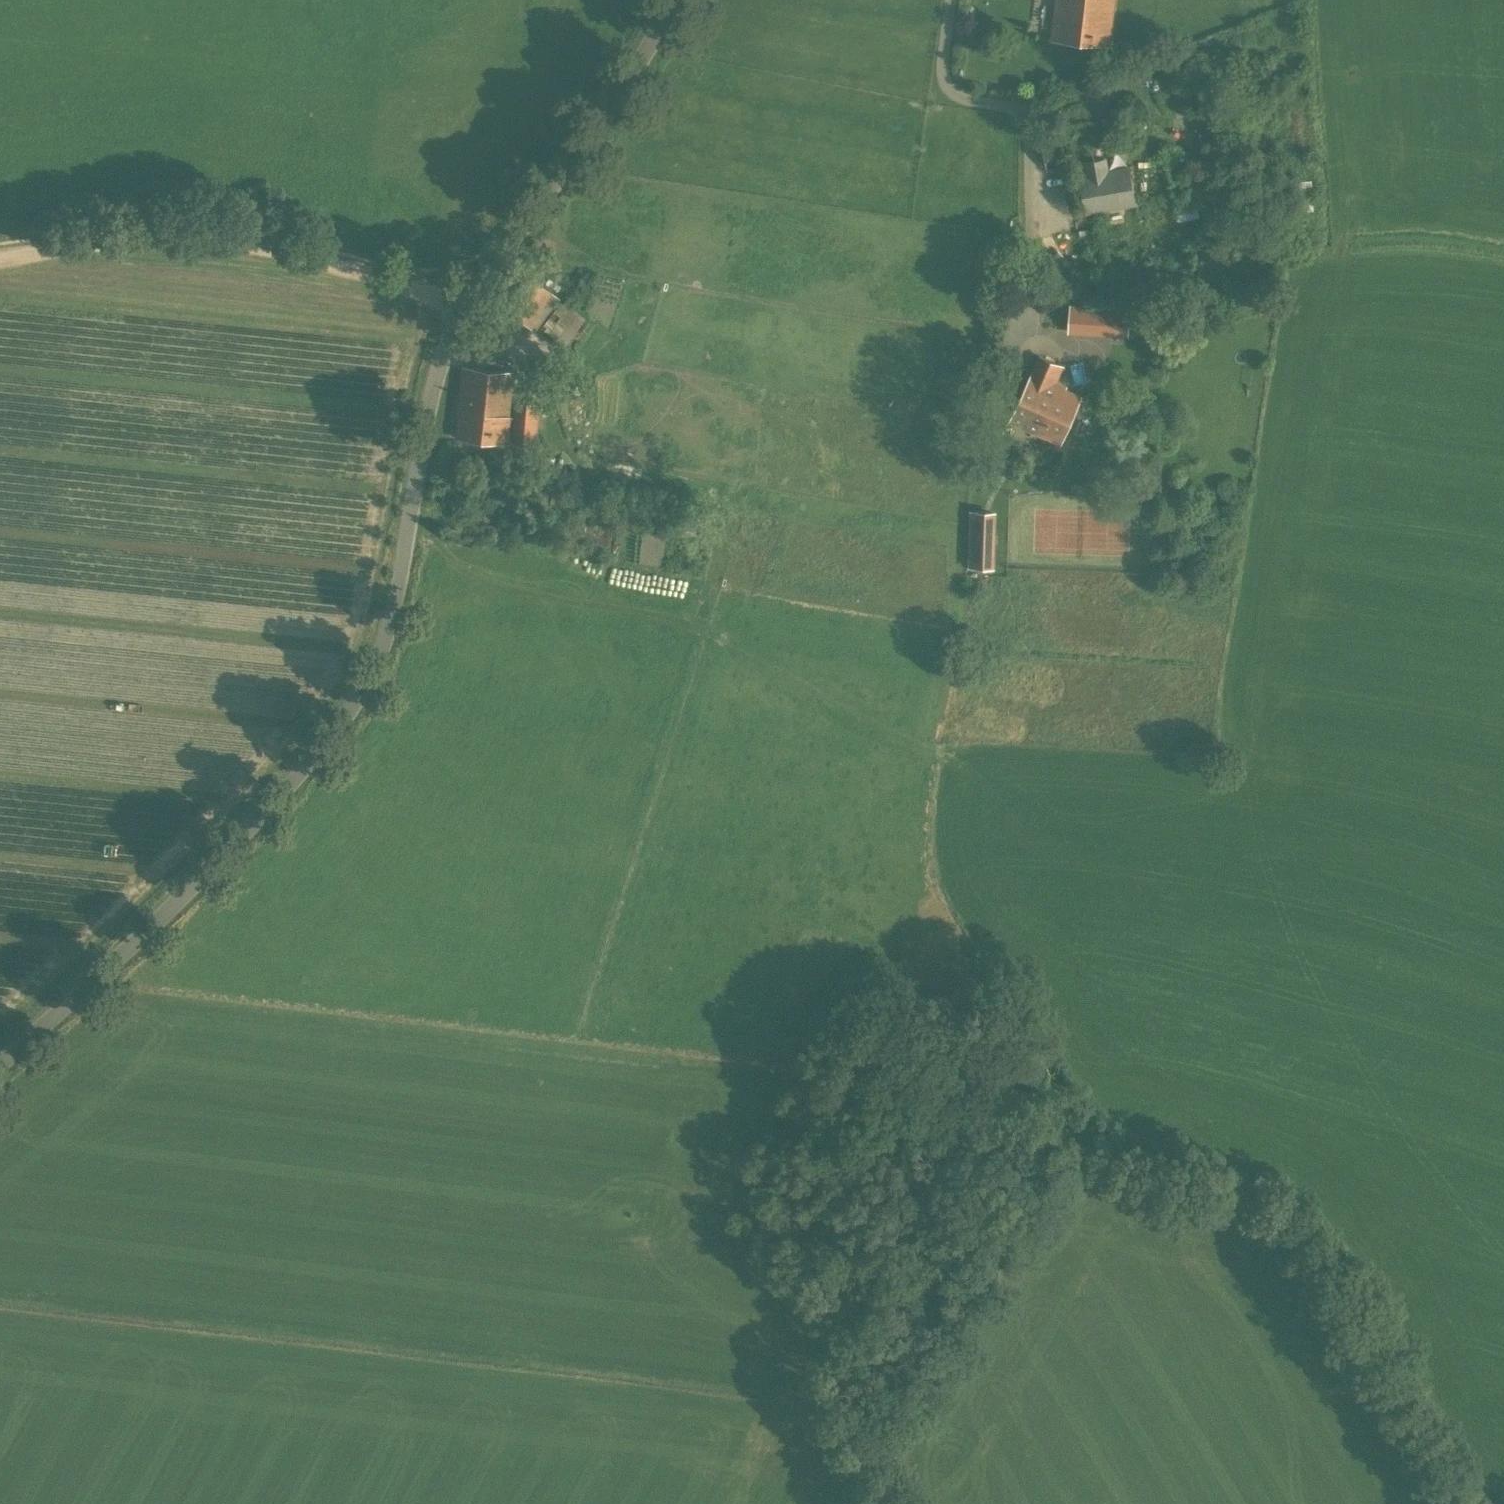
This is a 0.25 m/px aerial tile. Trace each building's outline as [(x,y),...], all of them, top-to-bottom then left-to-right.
[(1109,44),(1114,0),(1058,0),(1055,38),(1109,44)] [(1085,162),(1087,173),(1081,174),(1087,210),(1135,202),(1130,168),(1107,171),(1099,120),(1041,128),(1048,168),(1085,162)] [(542,305),(552,292),(523,269),(499,302),(536,333),(551,312),(542,305)] [(538,332),(563,350),(586,319),(561,301),(538,332)] [(1117,306),(1074,305),(1073,333),(1134,334),(1134,321),(1116,320),(1117,306)] [(1010,421),(1061,443),(1082,396),(1055,384),(1063,367),(1039,357),(1010,421)] [(514,372),(464,367),(457,436),(508,442),(511,416),(509,416),(514,372)] [(516,400),(512,443),(537,445),(540,403),(516,400)] [(562,538),(610,545),(612,526),(574,520),(578,491),(538,485),(535,506),(566,511),(562,538)] [(968,567),(995,568),(997,511),(970,510),(968,567)]
